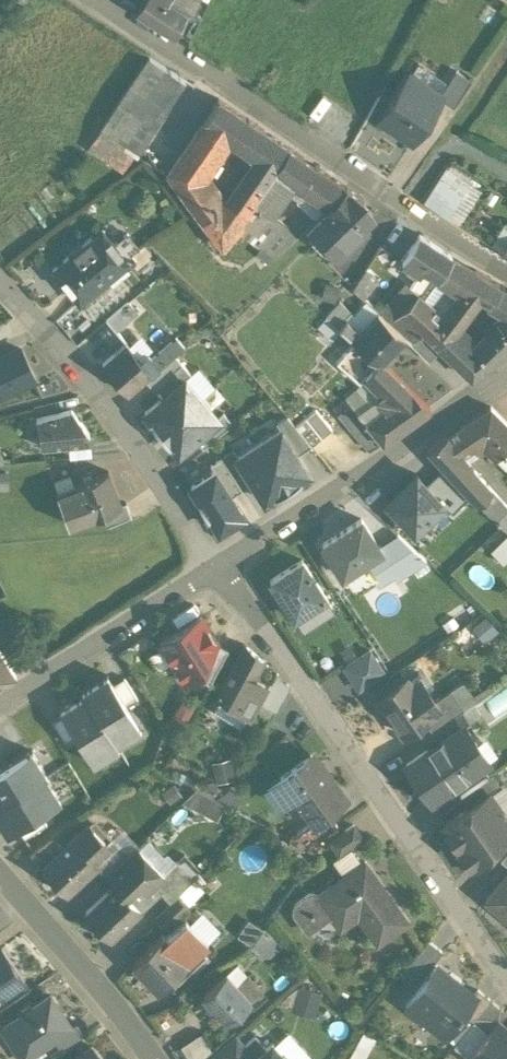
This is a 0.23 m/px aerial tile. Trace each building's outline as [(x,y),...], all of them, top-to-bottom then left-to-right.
[(135,8),(139,11),(174,34),(186,13),(185,12),(192,0),(141,0),(135,8)] [(298,17),(288,13),(284,23),(294,26),(298,17)] [(292,29),(283,25),(279,35),(289,39),(292,29)] [(185,80),(149,57),(100,128),(134,152),(135,153),(185,80)] [(455,70),(440,92),(443,94),(441,98),(453,106),(470,79),(455,70)] [(409,71),(377,120),(411,143),(441,98),(443,94),(440,92),(409,71)] [(248,120),(218,100),(168,172),(223,245),(237,229),(250,213),(225,198),(205,173),(228,138),(233,142),(248,120)] [(288,147),(248,120),(233,142),(254,157),(225,198),(250,213),(258,203),(252,199),(288,147)] [(134,152),(100,128),(88,145),(123,168),(134,152)] [(314,165),(288,147),(252,199),(258,203),(259,203),(270,211),(290,182),(299,188),(314,165)] [(345,186),(314,165),(299,188),(303,190),(326,205),(345,186)] [(472,182),(448,166),(421,205),(444,221),(472,182)] [(362,197),(345,186),(326,205),(307,223),(317,233),(319,232),(336,249),(334,251),(336,253),(367,223),(364,220),(371,213),(359,200),(362,197)] [(303,190),(283,220),(284,221),(297,233),(307,223),(326,205),(303,190)] [(250,213),(237,229),(263,248),(284,221),(283,220),(270,211),(259,203),(250,213)] [(101,226),(52,266),(79,301),(135,256),(130,251),(138,245),(126,231),(114,242),(101,226)] [(451,255),(419,234),(401,260),(410,266),(406,272),(415,277),(419,271),(419,272),(422,267),(437,276),(451,255)] [(473,269),(451,255),(437,276),(452,286),(435,308),(430,303),(413,320),(422,331),(436,344),(455,326),(464,316),(482,295),(490,300),(503,286),(473,269)] [(378,278),(366,267),(352,287),(363,297),(378,278)] [(404,283),(379,308),(390,319),(417,293),(404,283)] [(503,286),(490,300),(504,309),(503,310),(506,314),(488,333),(475,346),(475,347),(490,364),(506,347),(506,288),(503,286)] [(417,293),(390,319),(413,340),(422,331),(413,320),(430,303),(417,293)] [(127,299),(105,318),(115,329),(137,311),(127,299)] [(404,334),(377,310),(359,329),(345,317),(350,311),(339,300),(325,314),(351,337),(371,355),(378,359),(380,360),(381,359),(404,334)] [(475,346),(455,326),(436,344),(471,378),(490,364),(475,347),(474,347),(475,346)] [(439,351),(421,334),(411,344),(429,360),(439,351)] [(371,355),(351,337),(333,357),(361,382),(366,376),(364,374),(378,359),(371,355)] [(183,345),(171,340),(151,357),(146,352),(139,358),(151,372),(173,353),(183,345)] [(139,358),(125,341),(101,361),(127,391),(144,378),(151,372),(139,358)] [(33,377),(19,346),(0,355),(0,393),(33,377)] [(153,388),(182,363),(173,353),(151,372),(144,378),(153,388)] [(429,407),(381,359),(380,360),(378,359),(364,374),(366,376),(382,392),(360,411),(358,412),(362,417),(363,417),(362,418),(382,442),(399,430),(429,407)] [(182,363),(153,388),(162,398),(186,378),(191,373),(182,363)] [(202,396),(186,378),(162,398),(143,415),(159,434),(202,396)] [(202,396),(159,434),(177,454),(195,439),(220,417),(202,396)] [(382,442),(362,418),(362,417),(358,412),(360,411),(352,402),(338,413),(369,450),(382,442)] [(490,407),(446,435),(459,453),(473,443),(476,448),(482,443),(495,457),(503,449),(506,452),(506,424),(490,407)] [(71,408),(35,417),(42,445),(89,441),(89,431),(71,408)] [(224,413),(220,417),(195,439),(203,449),(232,423),(224,413)] [(311,446),(287,416),(276,423),(280,429),(280,428),(297,455),(311,446)] [(297,455),(280,428),(280,429),(258,443),(287,489),(298,482),(297,480),(308,473),(297,455)] [(459,453),(446,435),(426,448),(444,467),(471,494),(481,506),(495,520),(505,508),(506,506),(459,453)] [(287,489),(258,443),(237,456),(236,457),(253,483),(264,501),(276,494),(277,495),(287,489)] [(253,483),(236,457),(237,456),(233,450),(221,458),(242,490),(247,487),(253,483)] [(231,497),(242,490),(221,458),(211,465),(215,471),(231,497)] [(425,485),(443,503),(452,512),(471,494),(444,467),(425,485)] [(120,504),(108,470),(92,476),(84,479),(74,483),(75,486),(57,493),(68,523),(86,516),(86,517),(102,511),(121,504),(120,504)] [(90,470),(82,473),(84,479),(92,476),(90,470)] [(242,514),(231,497),(215,471),(191,487),(218,530),(242,514)] [(0,472),(0,490),(10,491),(11,472),(0,472)] [(415,474),(387,502),(415,531),(443,503),(425,485),(415,474)] [(121,504),(102,511),(107,525),(131,516),(126,502),(120,504),(121,504)] [(495,520),(498,523),(506,514),(506,510),(505,508),(495,520)] [(342,576),(382,550),(379,546),(361,519),(322,545),(342,576)] [(505,560),(506,558),(506,529),(491,548),(505,560)] [(398,534),(379,546),(382,550),(400,578),(426,561),(398,534)] [(302,560),(270,581),(294,618),(326,598),(302,560)] [(200,618),(160,643),(186,684),(200,675),(217,644),(200,618)] [(199,677),(210,683),(228,650),(217,644),(200,675),(199,677)] [(245,646),(218,696),(248,714),(259,694),(247,688),(252,678),(262,660),(245,646)] [(370,653),(342,672),(357,694),(386,675),(370,653)] [(0,654),(0,684),(14,675),(0,654)] [(107,675),(82,691),(84,695),(115,745),(141,730),(126,707),(113,685),(107,675)] [(113,685),(126,707),(138,700),(124,678),(113,685)] [(264,685),(252,678),(247,688),(259,694),(264,685)] [(288,685),(275,678),(261,703),(274,711),(288,685)] [(406,678),(378,698),(403,733),(423,719),(439,708),(433,700),(419,680),(412,686),(406,678)] [(486,698),(498,716),(506,710),(506,684),(486,698)] [(450,688),(433,700),(439,708),(423,719),(431,730),(461,709),(463,708),(450,688)] [(63,715),(77,737),(93,764),(118,749),(115,745),(84,695),(60,710),(63,715)] [(461,709),(437,726),(444,736),(463,724),(464,725),(469,721),(461,709)] [(51,722),(65,744),(77,737),(63,715),(51,722)] [(444,736),(406,763),(430,799),(488,760),(464,725),(463,724),(444,736)] [(46,777),(31,754),(31,752),(0,771),(0,804),(46,777)] [(343,801),(310,755),(280,777),(292,794),(312,821),(313,823),(328,812),(343,801)] [(216,758),(217,778),(234,777),(233,756),(216,758)] [(492,774),(460,796),(468,807),(489,792),(490,793),(500,786),(492,774)] [(61,802),(46,777),(0,804),(0,825),(6,835),(17,828),(40,815),(61,802)] [(292,794),(280,777),(269,784),(281,802),(292,794)] [(194,784),(186,801),(219,816),(226,799),(194,784)] [(442,825),(471,866),(481,859),(495,843),(506,828),(506,818),(490,793),(489,792),(468,807),(442,825)] [(312,821),(289,838),(306,847),(337,824),(328,812),(313,823),(312,821)] [(40,815),(17,828),(24,840),(47,826),(40,815)] [(99,833),(89,823),(72,838),(90,858),(107,842),(99,833)] [(353,823),(329,840),(338,853),(362,836),(353,823)] [(495,843),(505,852),(506,850),(506,828),(495,843)] [(127,854),(103,829),(99,833),(107,842),(90,858),(97,865),(97,866),(105,875),(127,854)] [(52,838),(30,854),(42,867),(62,848),(52,838)] [(42,867),(41,867),(67,894),(97,866),(97,865),(90,858),(72,838),(62,848),(42,867)] [(105,875),(114,884),(85,912),(111,940),(141,910),(133,902),(152,884),(163,873),(136,845),(127,854),(105,875)] [(175,860),(163,873),(152,884),(169,902),(193,878),(175,860)] [(407,920),(364,861),(317,895),(330,913),(336,909),(346,922),(357,914),(377,942),(407,920)] [(485,899),(506,918),(506,873),(485,899)] [(176,897),(155,919),(165,929),(187,908),(176,897)] [(179,953),(162,935),(133,963),(158,989),(172,976),(177,981),(192,967),(179,953)] [(427,939),(402,970),(416,981),(441,950),(427,939)] [(192,940),(179,953),(192,967),(205,954),(192,940)] [(23,981),(1,949),(0,950),(0,997),(23,981)] [(473,994),(436,965),(405,1004),(442,1034),(458,1014),(474,995),(473,994)] [(237,984),(226,972),(203,993),(226,1019),(250,998),(237,984)] [(247,975),(237,984),(250,998),(260,989),(247,975)] [(294,1007),(316,1011),(320,987),(299,983),(294,1007)] [(477,989),(473,994),(474,995),(458,1014),(468,1022),(470,1020),(488,998),(477,989)] [(1,1028),(22,1058),(24,1058),(54,1039),(71,1027),(50,995),(1,1028)] [(488,998),(470,1020),(486,1033),(496,1021),(498,1022),(506,1012),(488,998)] [(496,1021),(486,1033),(468,1056),(472,1058),(506,1058),(506,1034),(506,1033),(506,1029),(498,1022),(496,1021)] [(71,1027),(54,1039),(61,1050),(83,1035),(76,1024),(71,1027)] [(182,1047),(190,1058),(200,1058),(212,1051),(200,1034),(182,1047)] [(265,1048),(255,1037),(245,1046),(235,1035),(210,1058),(252,1058),(265,1048)] [(252,1058),(285,1058),(270,1043),(265,1048),(252,1058)] [(72,1058),(100,1058),(91,1046),(72,1058)]
